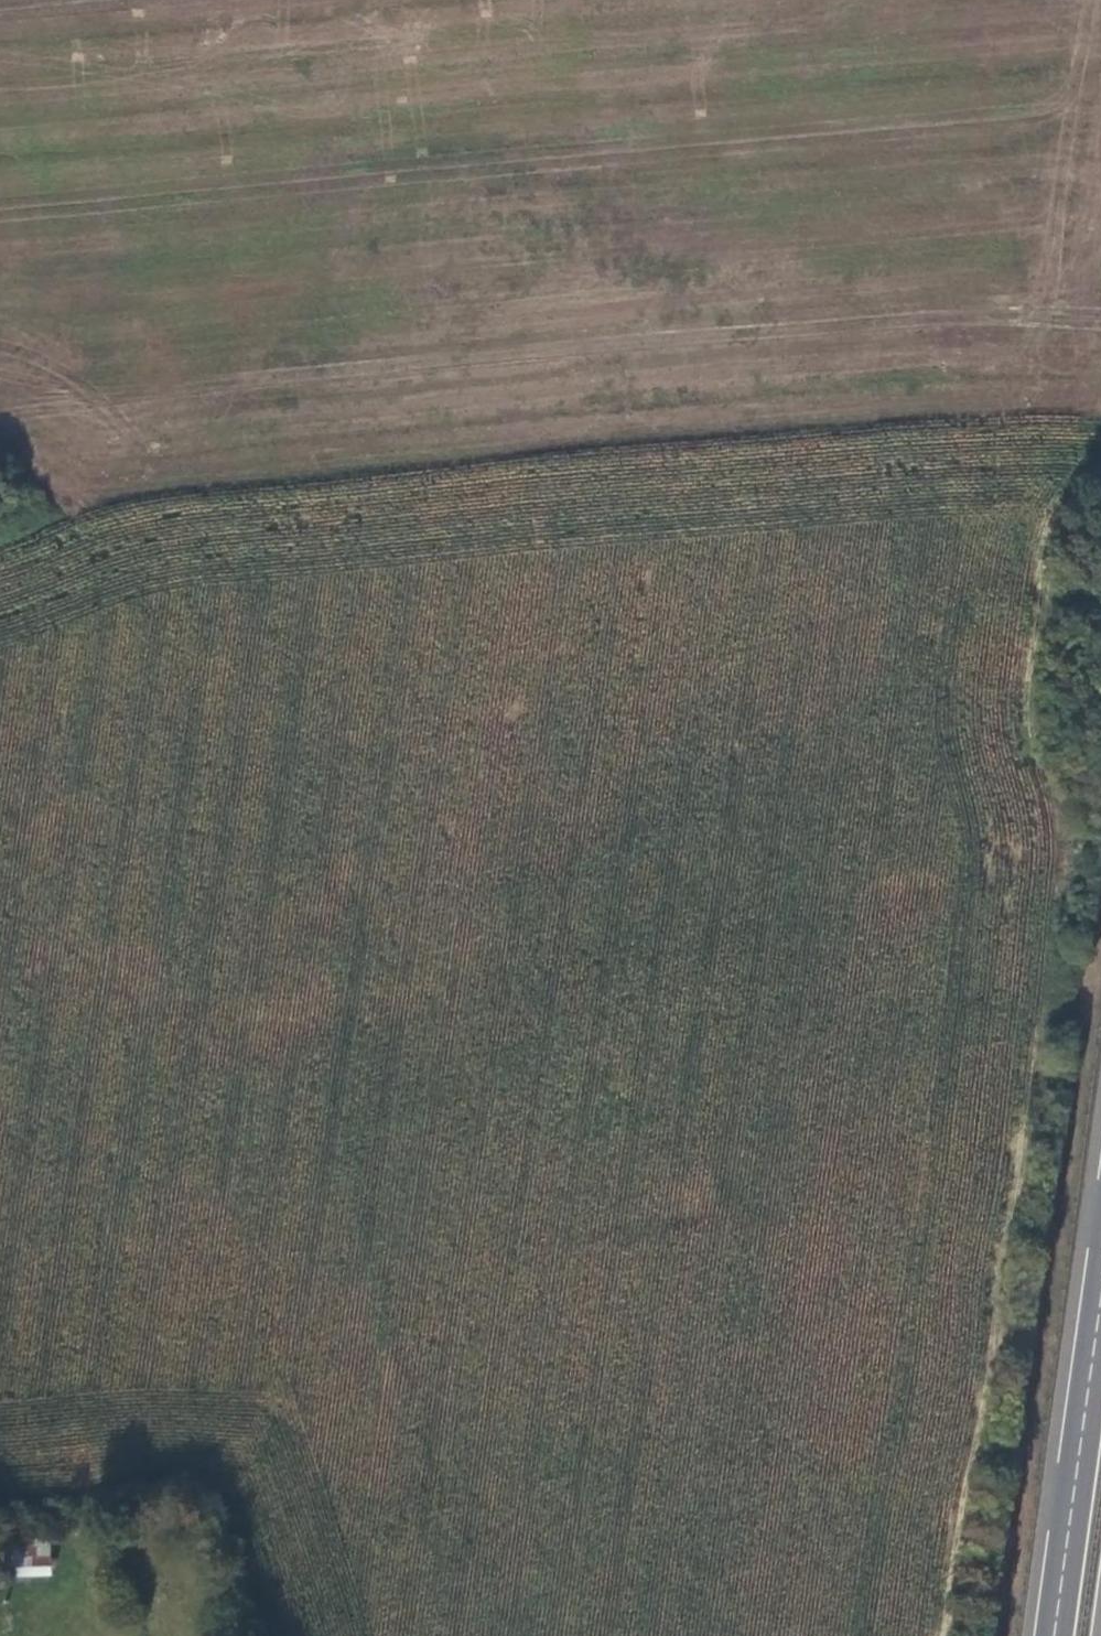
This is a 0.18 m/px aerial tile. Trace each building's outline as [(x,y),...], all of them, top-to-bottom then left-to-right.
[(51,1540),(10,1554),(21,1589),(62,1575),(51,1540)]
